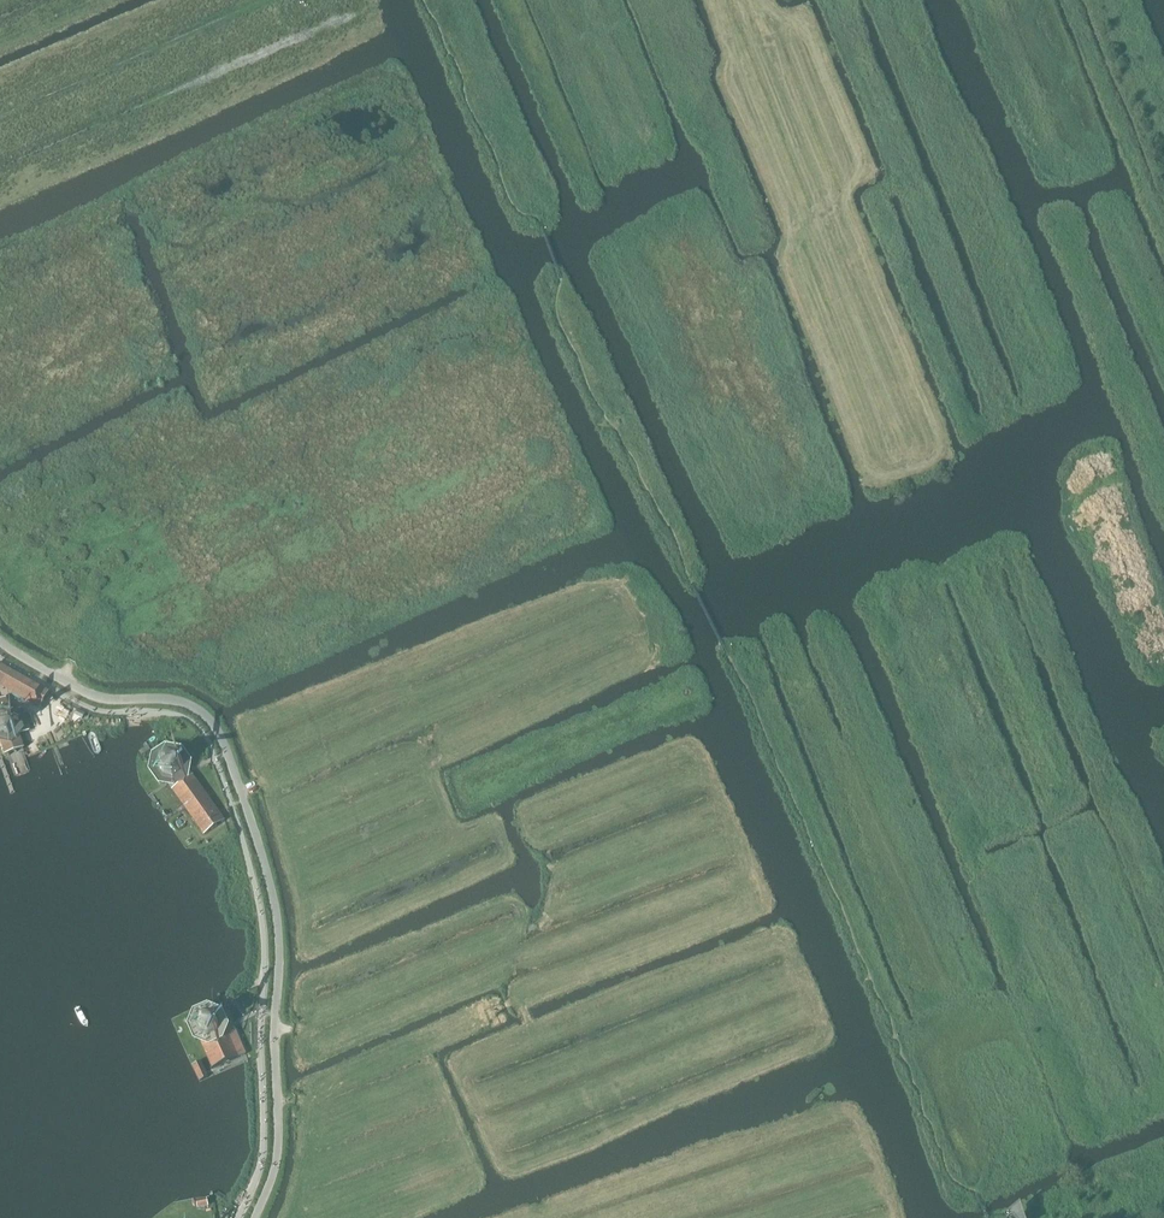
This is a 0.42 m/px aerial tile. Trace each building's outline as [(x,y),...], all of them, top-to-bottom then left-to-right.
[(42,705),(49,693),(0,665),(0,682),(42,705)] [(21,709),(11,713),(6,699),(0,701),(0,739),(6,755),(24,749),(19,735),(29,731),(21,709)] [(172,750),(153,763),(156,768),(154,770),(160,778),(162,777),(203,836),(224,821),(189,772),(182,763),(184,761),(178,753),(176,754),(172,750)] [(225,1008),(191,1023),(212,1069),(245,1054),(225,1008)] [(193,1065),(200,1081),(208,1077),(200,1061),(193,1065)] [(196,1201),(197,1208),(208,1206),(207,1198),(196,1201)] [(1005,1217),(1023,1217),(1019,1207),(1005,1217)]
